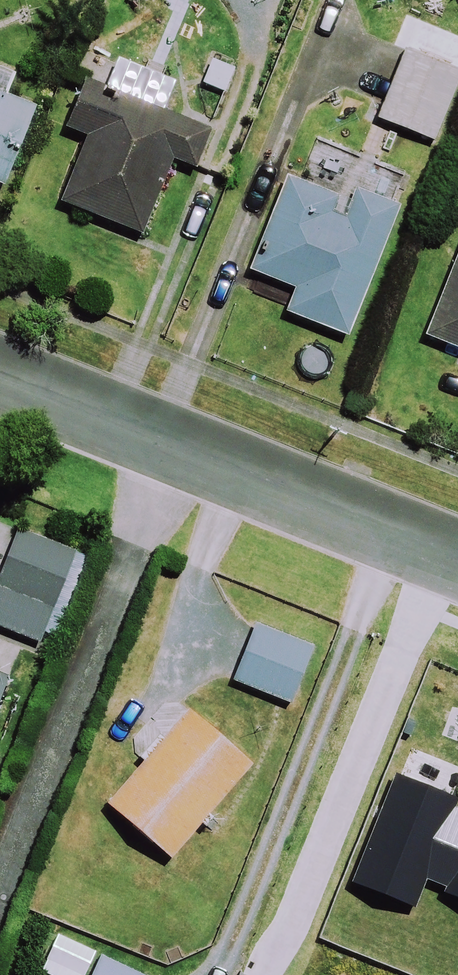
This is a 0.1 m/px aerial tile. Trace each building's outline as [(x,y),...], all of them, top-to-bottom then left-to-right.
[(412,39),(378,120),(434,144),(457,87),(457,58),(412,39)] [(209,134),(83,84),(65,130),(87,139),(61,205),(138,236),(168,160),(194,171),(209,134)] [(0,99),(0,187),(2,187),(32,111),(0,99)] [(396,214),(288,174),(251,274),(295,290),(285,316),(350,339),(396,214)] [(424,338),(457,352),(457,259),(424,338)] [(18,532),(0,576),(0,629),(37,644),(73,553),(18,532)] [(311,648),(255,625),(232,683),(287,705),(311,648)] [(247,768),(185,715),(107,808),(169,860),(247,768)] [(100,960),(93,974),(133,974),(100,960)]
